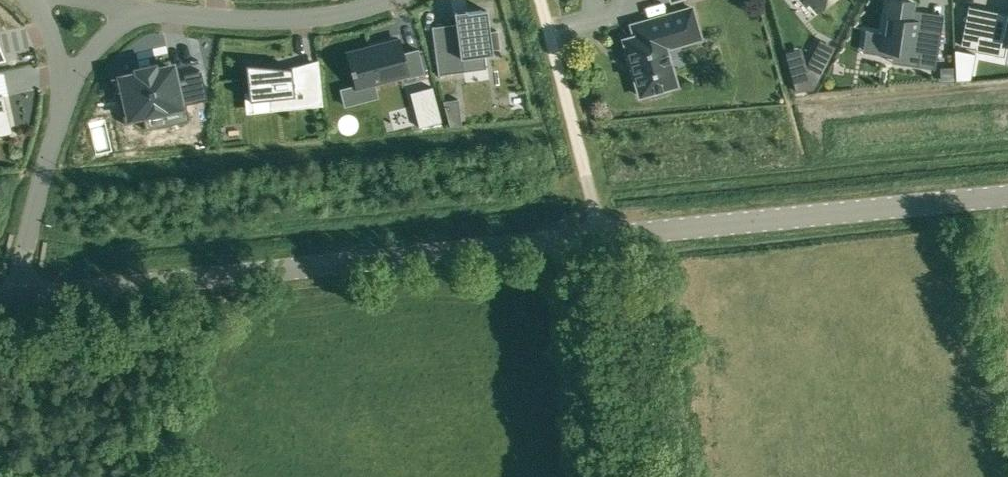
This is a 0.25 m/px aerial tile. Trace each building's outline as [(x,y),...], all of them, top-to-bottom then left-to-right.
[(817,9),(828,0),(809,0),(817,9)] [(880,48),(917,53),(916,64),(934,67),(934,68),(936,68),(936,66),(934,66),(935,57),(938,57),(942,31),(917,27),(918,21),(910,20),(912,9),(913,1),(905,0),(887,0),(882,32),(880,48)] [(657,17),(631,24),(635,36),(624,39),(640,95),(650,92),(651,96),(667,91),(666,88),(676,85),(665,47),(700,37),(691,7),(675,12),(657,18),(657,17)] [(454,13),(456,23),(458,42),(434,45),(438,74),(464,71),(462,57),(484,54),(492,53),(486,9),(454,13)] [(961,44),(977,48),(978,48),(980,36),(1007,42),(1007,16),(999,14),(998,20),(995,19),(968,14),(961,44)] [(357,88),(374,83),(406,74),(407,77),(425,72),(418,48),(402,53),(398,39),(370,47),(369,43),(368,43),(369,47),(347,53),(351,68),(350,68),(352,74),(353,73),(357,86),(357,88)] [(806,68),(805,69),(811,89),(814,89),(834,47),(820,40),(806,68)] [(956,49),(957,80),(971,79),(976,53),(956,49)] [(322,100),(320,80),(297,83),(296,67),(296,66),(291,67),(267,65),(245,63),(248,91),(248,92),(249,99),(269,97),(270,106),(294,103),(319,101),(320,105),(322,104),(322,100)] [(954,67),(942,67),(943,79),(955,79),(954,67)] [(119,102),(125,129),(125,130),(129,129),(129,130),(148,125),(161,122),(160,117),(184,112),(206,107),(199,78),(197,79),(184,82),(182,82),(183,87),(174,89),(172,82),(171,82),(170,76),(170,75),(162,76),(154,77),(154,74),(153,73),(135,77),(134,77),(135,79),(135,82),(127,83),(128,84),(120,86),(121,87),(121,90),(120,90),(122,99),(123,101),(119,102)] [(432,87),(410,92),(419,127),(441,121),(432,87)] [(10,131),(2,95),(0,96),(0,133),(10,131)] [(458,99),(443,101),(450,125),(460,124),(458,99)]
